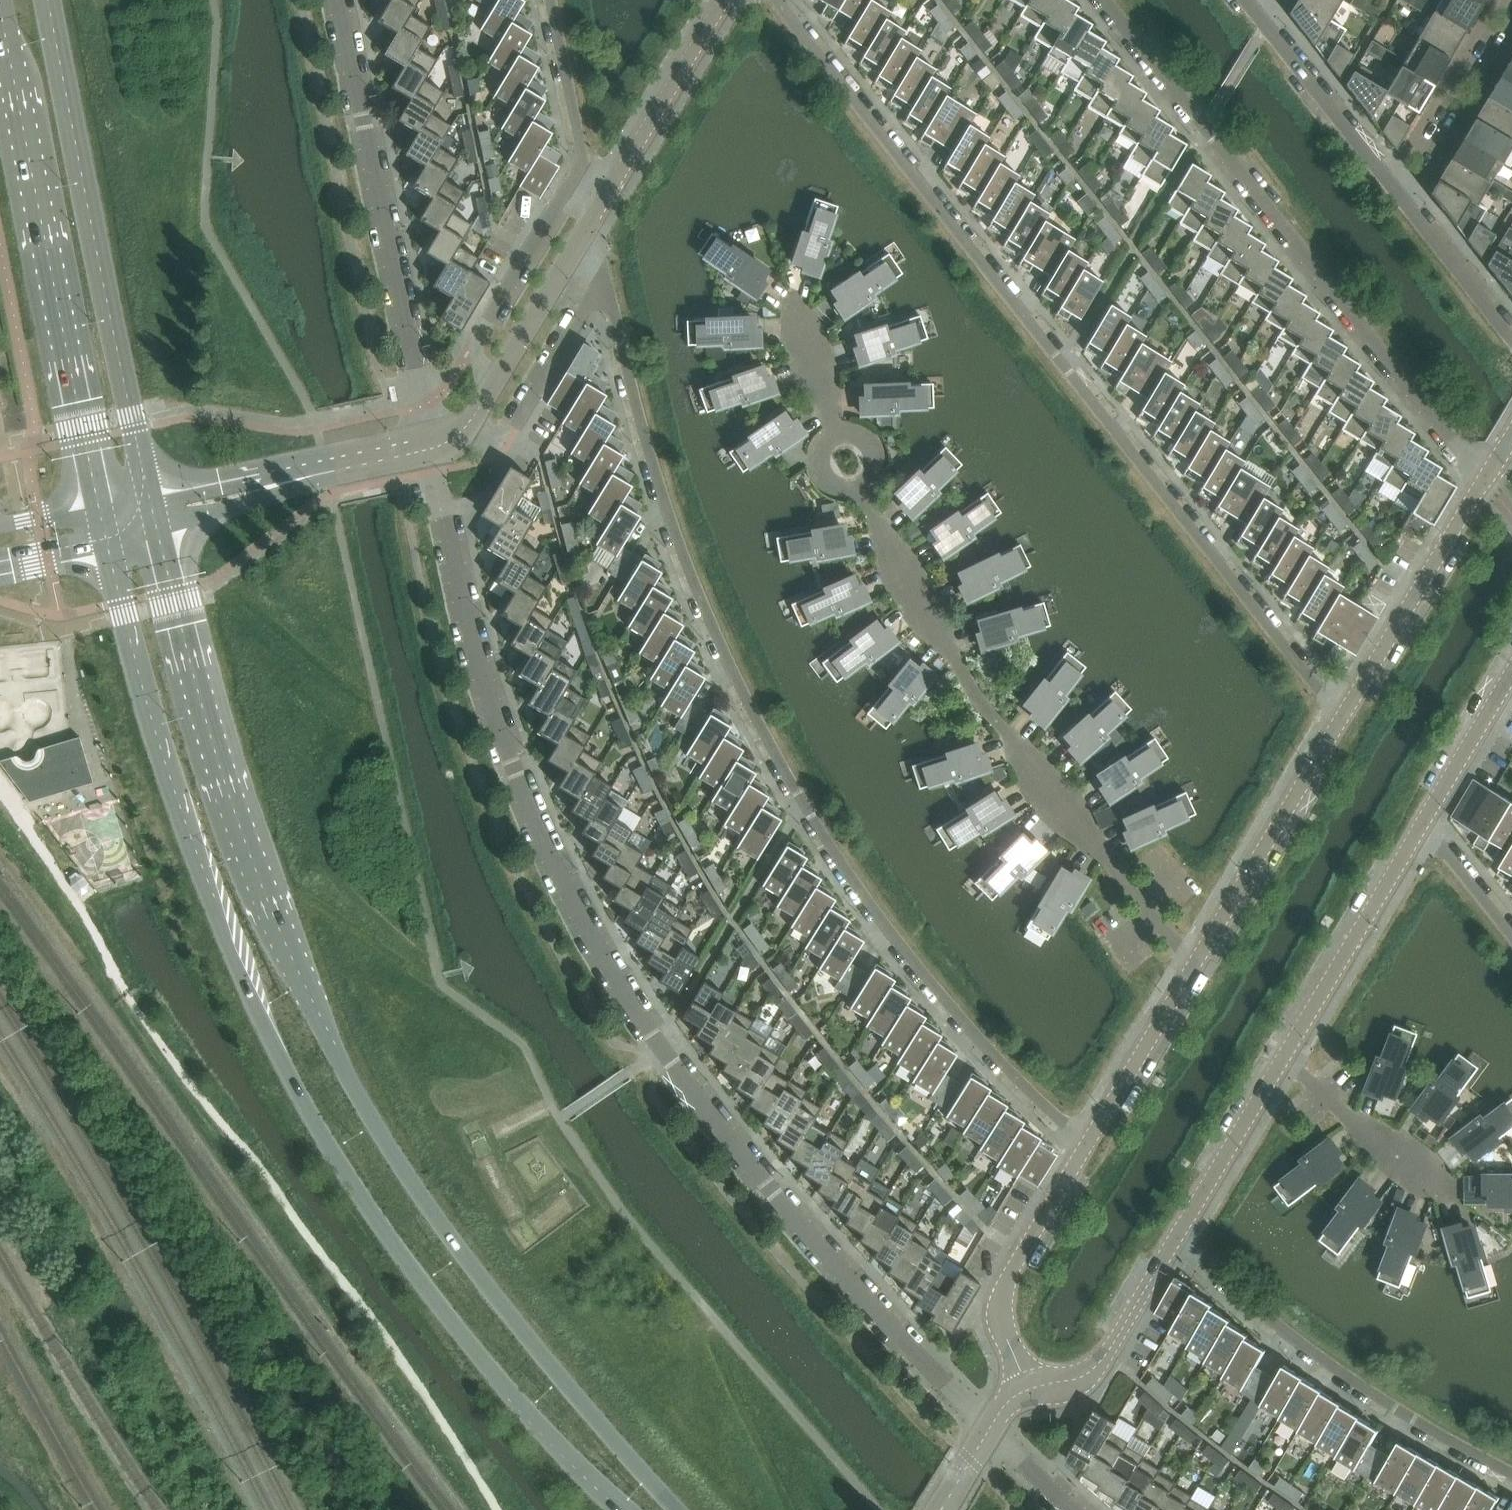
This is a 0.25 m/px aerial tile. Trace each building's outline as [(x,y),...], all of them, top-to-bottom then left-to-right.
[(421,0),(392,0),(392,1),(390,0),(382,0),(389,4),(378,22),(390,30),(398,35),(410,15),(411,16),(421,0)] [(444,0),(438,0),(434,1),(438,16),(447,14),(444,0)] [(525,2),(521,0),(485,0),(483,5),(492,11),(480,30),(500,42),(518,14),(525,2)] [(844,0),(819,0),(827,4),(820,15),(831,22),(844,0)] [(871,1),(872,0),(844,0),(831,22),(842,29),(849,18),(857,22),(871,1)] [(956,0),(947,0),(944,3),(954,15),(962,8),(956,0)] [(1031,0),(1011,0),(1024,8),(1026,9),(1031,0)] [(1057,0),(1031,0),(1026,9),(1024,8),(1020,16),(1040,28),(1041,29),(1057,0)] [(1073,15),(1074,16),(1078,8),(1063,0),(1057,0),(1041,29),(1040,28),(1034,39),(1051,49),(1052,50),(1073,15)] [(1342,0),(1298,0),(1297,2),(1329,22),(1330,21),(1342,0)] [(1366,0),(1352,0),(1349,5),(1360,12),(1363,6),(1367,9),(1371,3),(1366,0)] [(1430,3),(1425,0),(1417,0),(1415,2),(1412,0),(1411,0),(1408,5),(1423,14),(1430,3)] [(1482,6),(1473,0),(1441,0),(1433,13),(1466,32),(1482,6)] [(867,50),(886,20),(891,13),(871,1),(857,22),(844,45),(855,52),(859,45),(867,50)] [(1336,46),(1345,30),(1330,21),(1329,22),(1297,2),(1289,15),(1340,80),(1354,56),(1336,46)] [(1375,20),(1382,9),(1371,3),(1367,9),(1363,6),(1360,12),(1375,20)] [(947,16),(938,5),(929,12),(938,23),(947,16)] [(1450,59),(1466,32),(1433,13),(1417,40),(1450,59)] [(450,30),(447,14),(438,16),(441,32),(450,30)] [(525,47),(532,35),(523,30),(529,21),(518,14),(500,42),(487,63),(507,75),(525,47)] [(418,49),(431,27),(411,16),(410,15),(398,35),(390,30),(388,34),(395,38),(385,55),(398,63),(406,67),(417,48),(418,49)] [(1065,67),(1086,32),(1088,33),(1092,25),(1074,16),(1073,15),(1052,50),(1051,49),(1047,56),(1064,66),(1065,67)] [(955,27),(947,16),(938,23),(946,34),(955,27)] [(882,69),(901,39),(906,32),(886,20),(867,50),(859,64),(870,71),(874,64),(882,69)] [(982,34),(973,21),(964,28),(974,41),(982,34)] [(1079,84),(1100,49),(1101,50),(1106,42),(1088,33),(1086,32),(1065,67),(1064,66),(1060,73),(1078,83),(1079,84)] [(992,46),(982,34),(974,41),(984,53),(992,46)] [(897,88),(916,59),(921,51),(901,39),(882,69),(874,84),(885,90),(889,84),(897,88)] [(1434,86),(1450,59),(1417,40),(1401,66),(1434,86)] [(1383,56),(1387,50),(1372,41),(1365,52),(1376,59),(1379,53),(1383,56)] [(977,55),(968,43),(959,50),(968,62),(977,55)] [(532,80),(539,68),(530,63),(536,54),(525,47),(507,75),(494,96),(514,108),(532,80)] [(438,60),(418,49),(417,48),(406,67),(398,63),(395,66),(402,70),(392,88),(404,95),(412,100),(424,81),(425,82),(438,60)] [(1093,101),(1116,62),(1101,50),(1100,49),(1079,84),(1078,83),(1074,90),(1091,100),(1093,101)] [(1391,68),(1398,56),(1387,50),(1383,56),(1379,53),(1376,59),(1391,68)] [(1511,58),(1499,79),(1511,86),(1511,58)] [(913,108),(931,78),(936,70),(916,59),(897,88),(889,103),(900,110),(904,103),(913,108)] [(992,74),(981,59),(972,66),(982,81),(992,74)] [(1013,72),(1004,61),(995,68),(1005,80),(1013,72)] [(1106,118),(1127,83),(1132,77),(1116,62),(1093,101),(1091,100),(1087,107),(1106,118)] [(461,80),(457,65),(448,67),(452,83),(461,80)] [(1418,114),(1434,86),(1401,66),(1386,92),(1386,93),(1401,102),(1400,103),(1418,114)] [(1022,84),(1013,72),(1005,80),(1014,91),(1022,84)] [(1392,117),(1400,103),(1401,102),(1386,93),(1386,92),(1353,72),(1345,86),(1396,150),(1410,127),(1392,117)] [(928,127),(947,97),(951,89),(931,78),(913,108),(904,122),(915,129),(920,122),(928,127)] [(481,93),(478,79),(467,81),(470,95),(481,93)] [(1499,79),(1487,99),(1511,114),(1511,86),(1499,79)] [(464,96),(461,80),(452,83),(455,98),(464,96)] [(539,113),(546,101),(537,96),(543,87),(532,80),(514,108),(501,129),(521,141),(539,113)] [(444,93),(425,82),(424,81),(412,100),(404,95),(402,99),(409,103),(399,121),(411,129),(419,133),(431,114),(432,115),(444,93)] [(1124,129),(1140,101),(1142,102),(1146,94),(1127,83),(1106,118),(1122,128),(1124,129)] [(1040,107),(1048,93),(1038,86),(1031,97),(1023,103),(1032,114),(1040,107)] [(1015,103),(1006,92),(997,99),(1006,110),(1015,103)] [(970,126),(976,115),(947,97),(928,127),(919,141),(931,148),(935,141),(953,152),(970,126)] [(1487,99),(1475,120),(1511,142),(1511,114),(1487,99)] [(1137,146),(1154,118),(1155,119),(1159,111),(1142,102),(1140,101),(1124,129),(1122,128),(1118,135),(1136,145),(1137,146)] [(1015,121),(1023,114),(1015,103),(1006,110),(997,126),(1007,128),(1017,124),(1015,121)] [(1048,117),(1040,107),(1032,114),(1039,124),(1048,117)] [(546,146),(553,134),(544,129),(549,120),(539,113),(521,141),(508,162),(527,174),(546,146)] [(439,148),(452,127),(432,115),(431,114),(419,133),(411,129),(409,132),(416,136),(406,155),(419,162),(427,166),(438,147),(439,148)] [(1146,170),(1167,135),(1169,136),(1173,128),(1155,119),(1154,118),(1137,146),(1136,145),(1128,159),(1145,169),(1146,170)] [(1475,120),(1462,141),(1502,164),(1511,148),(1511,142),(1475,120)] [(966,175),(985,145),(989,138),(970,126),(953,152),(942,170),(954,177),(958,170),(966,175)] [(1045,141),(1036,130),(1028,137),(1036,148),(1045,141)] [(474,146),(471,131),(462,133),(465,148),(474,146)] [(492,144),(489,131),(478,133),(481,147),(492,144)] [(1067,141),(1059,131),(1050,138),(1059,148),(1067,141)] [(1161,187),(1186,145),(1169,136),(1167,135),(1146,170),(1145,169),(1141,176),(1161,187)] [(1054,152),(1045,141),(1036,148),(1045,159),(1054,152)] [(1075,151),(1067,141),(1059,148),(1067,158),(1075,151)] [(1493,181),(1502,164),(1462,141),(1450,161),(1490,185),(1493,181)] [(495,158),(492,144),(481,147),(484,160),(495,158)] [(981,194),(1000,165),(1004,157),(985,145),(966,175),(957,190),(969,196),(973,190),(981,194)] [(478,162),(474,146),(465,148),(469,164),(478,162)] [(540,199),(560,167),(551,162),(556,152),(546,146),(527,174),(520,187),(540,199)] [(459,160),(439,148),(438,147),(427,166),(419,162),(417,165),(424,169),(413,187),(425,195),(433,200),(445,180),(446,181),(459,160)] [(1490,185),(1450,161),(1438,182),(1471,202),(1472,201),(1479,205),(1487,189),(1490,185)] [(1184,218),(1205,182),(1204,181),(1208,174),(1191,164),(1166,207),(1183,217),(1184,218)] [(496,165),(485,167),(488,180),(499,177),(496,165)] [(996,213),(1015,184),(1019,176),(1000,165),(981,194),(972,209),(984,216),(988,209),(996,213)] [(1094,176),(1086,165),(1077,172),(1086,183),(1094,176)] [(1075,180),(1066,169),(1058,176),(1067,187),(1075,180)] [(1102,186),(1094,176),(1086,183),(1094,192),(1102,186)] [(502,191),(499,177),(488,180),(491,194),(502,191)] [(453,214),(466,193),(446,181),(445,180),(433,200),(425,195),(423,199),(430,203),(420,220),(432,228),(440,232),(452,213),(453,214)] [(1493,181),(1490,185),(1487,189),(1498,196),(1501,192),(1505,194),(1508,190),(1493,181)] [(1198,235),(1219,199),(1217,198),(1221,191),(1205,182),(1184,218),(1183,217),(1179,223),(1196,234),(1198,235)] [(1478,225),(1486,211),(1487,210),(1479,205),(1472,201),(1471,202),(1438,182),(1430,194),(1481,259),(1495,236),(1478,225)] [(1011,233),(1030,203),(1034,195),(1015,184),(996,213),(987,228),(999,235),(1003,228),(1011,233)] [(1508,190),(1505,194),(1501,192),(1498,196),(1511,204),(1511,192),(1508,190)] [(488,212),(485,197),(476,199),(479,214),(488,212)] [(826,244),(831,228),(838,207),(815,199),(794,263),(806,267),(804,271),(819,276),(830,245),(826,244)] [(1211,252),(1232,216),(1233,217),(1237,210),(1219,199),(1198,235),(1196,234),(1192,241),(1210,251),(1211,252)] [(1121,210),(1113,200),(1104,206),(1113,217),(1121,210)] [(1026,252),(1045,222),(1050,215),(1030,203),(1011,233),(1002,247),(1014,254),(1018,247),(1026,252)] [(1129,220),(1121,210),(1113,217),(1120,227),(1129,220)] [(491,228),(488,212),(479,214),(482,230),(491,228)] [(472,226),(453,214),(452,213),(440,232),(432,228),(430,232),(437,236),(426,253),(439,261),(447,266),(458,246),(460,247),(472,226)] [(1225,269),(1246,234),(1247,234),(1251,228),(1233,217),(1232,216),(1211,252),(1210,251),(1206,258),(1223,268),(1225,269)] [(1113,228),(1105,217),(1096,224),(1105,235),(1113,228)] [(1068,251),(1075,240),(1045,222),(1026,252),(1018,266),(1029,273),(1033,266),(1051,277),(1068,251)] [(1122,239),(1113,228),(1105,235),(1113,246),(1122,239)] [(1509,228),(1503,236),(1511,242),(1511,230),(1509,228)] [(767,271),(725,243),(712,234),(698,254),(730,276),(727,279),(755,298),(764,285),(760,282),(767,271)] [(1239,287),(1259,251),(1260,252),(1264,245),(1247,234),(1246,234),(1225,269),(1223,268),(1219,275),(1239,287)] [(454,298),(470,271),(471,272),(479,259),(460,247),(458,246),(447,266),(439,261),(437,265),(444,269),(433,286),(446,294),(444,297),(451,301),(453,298),(454,298)] [(1158,258),(1150,247),(1142,254),(1150,264),(1158,258)] [(1064,300),(1083,271),(1088,263),(1068,251),(1051,277),(1041,296),(1052,302),(1056,296),(1064,300)] [(1256,297),(1273,268),(1274,268),(1278,262),(1260,252),(1259,251),(1239,287),(1255,296),(1256,297)] [(1494,252),(1486,265),(1511,298),(1511,262),(1494,252)] [(871,296),(903,274),(889,254),(834,292),(841,302),(837,305),(846,318),(873,300),(871,296)] [(1166,268),(1158,258),(1150,264),(1158,274),(1166,268)] [(1269,314),(1287,285),(1288,286),(1292,279),(1274,268),(1273,268),(1256,297),(1255,296),(1251,303),(1268,314),(1269,314)] [(461,332),(490,283),(471,272),(470,271),(454,298),(453,298),(451,301),(440,319),(461,332)] [(1080,320),(1103,282),(1083,271),(1064,300),(1056,315),(1067,322),(1071,315),(1080,320)] [(1157,283),(1148,272),(1139,279),(1148,290),(1157,283)] [(1185,292),(1177,282),(1169,288),(1177,299),(1185,292)] [(1165,294),(1157,283),(1148,290),(1157,301),(1165,294)] [(1283,331),(1300,303),(1301,303),(1305,297),(1288,286),(1287,285),(1269,314),(1268,314),(1264,320),(1282,331),(1283,331)] [(1192,300),(1197,296),(1193,291),(1188,295),(1185,292),(1177,299),(1185,309),(1194,302),(1192,300)] [(1296,349),(1314,320),(1315,321),(1319,314),(1301,303),(1300,303),(1283,331),(1282,331),(1278,337),(1295,348),(1296,349)] [(1107,355),(1126,325),(1131,318),(1110,306),(1088,343),(1084,350),(1095,357),(1099,350),(1107,355)] [(891,351),(928,339),(920,316),(857,337),(861,349),(856,351),(861,366),(893,355),(891,351)] [(1212,326),(1204,316),(1196,323),(1204,333),(1212,326)] [(760,347),(759,331),(754,331),(753,318),(687,322),(688,346),(726,344),(726,349),(760,347)] [(1310,366),(1327,337),(1328,338),(1332,331),(1315,321),(1314,320),(1296,349),(1295,348),(1291,355),(1309,365),(1310,366)] [(1122,374),(1141,344),(1146,337),(1126,325),(1107,355),(1099,369),(1110,376),(1114,369),(1122,374)] [(1220,336),(1212,326),(1204,333),(1212,343),(1220,336)] [(1204,343),(1195,331),(1186,338),(1195,350),(1204,343)] [(1319,390),(1341,354),(1342,355),(1346,348),(1328,338),(1327,337),(1310,366),(1309,365),(1301,378),(1318,389),(1319,390)] [(592,375),(598,365),(589,361),(595,351),(583,344),(547,404),(566,416),(567,416),(592,375)] [(1164,374),(1171,362),(1141,344),(1122,374),(1114,389),(1125,395),(1130,388),(1148,399),(1148,400),(1164,374)] [(1240,361),(1232,351),(1223,357),(1231,368),(1240,361)] [(1333,407),(1354,371),(1355,372),(1359,365),(1342,355),(1341,354),(1319,390),(1318,389),(1314,395),(1332,406),(1333,407)] [(1225,370),(1216,359),(1208,366),(1216,377),(1225,370)] [(1248,371),(1240,361),(1231,368),(1239,378),(1248,371)] [(776,394),(771,379),(766,380),(762,368),(699,390),(707,413),(743,401),(745,405),(776,394)] [(1234,381),(1225,370),(1216,377),(1225,388),(1234,381)] [(1346,424),(1368,389),(1372,382),(1355,372),(1354,371),(1333,407),(1332,406),(1328,413),(1345,423),(1346,424)] [(1161,422),(1180,393),(1184,385),(1164,374),(1148,400),(1148,399),(1137,418),(1148,425),(1153,418),(1161,422)] [(601,405),(607,396),(598,391),(604,381),(592,375),(567,416),(566,416),(561,424),(581,435),(570,454),(571,455),(601,405)] [(934,408),(933,396),(933,384),(866,387),(867,400),(862,400),(862,416),(896,414),(896,410),(934,408)] [(1267,395),(1259,385),(1250,391),(1258,402),(1267,395)] [(1360,441),(1381,405),(1382,406),(1386,399),(1368,389),(1346,424),(1345,423),(1341,430),(1360,441)] [(1176,442),(1195,412),(1199,405),(1180,393),(1161,422),(1152,437),(1164,444),(1168,437),(1176,442)] [(1275,405),(1267,395),(1258,402),(1266,412),(1275,405)] [(1255,408),(1247,397),(1238,404),(1246,415),(1255,408)] [(610,435),(615,426),(606,421),(612,412),(601,405),(571,455),(589,466),(578,484),(580,485),(610,435)] [(1378,452),(1395,423),(1396,424),(1400,417),(1382,406),(1381,405),(1360,441),(1377,451),(1378,452)] [(1264,419),(1255,408),(1246,415),(1255,426),(1264,419)] [(1191,461),(1210,431),(1214,424),(1195,412),(1176,442),(1167,456),(1179,463),(1183,456),(1191,461)] [(777,455),(804,436),(795,423),(791,425),(784,415),(729,453),(743,473),(774,451),(777,455)] [(1294,429),(1286,419),(1277,426),(1285,436),(1294,429)] [(1391,469),(1408,440),(1410,441),(1414,434),(1396,424),(1395,423),(1378,452),(1377,451),(1372,458),(1390,468),(1391,469)] [(1302,440),(1294,429),(1285,436),(1293,446),(1302,440)] [(1206,480),(1225,450),(1229,443),(1210,431),(1191,461),(1182,475),(1194,482),(1198,475),(1206,480)] [(618,465),(624,456),(615,451),(621,442),(610,435),(580,485),(598,496),(587,514),(588,515),(618,465)] [(1401,493),(1422,457),(1423,458),(1427,451),(1410,441),(1408,440),(1391,469),(1390,468),(1382,482),(1400,492),(1401,493)] [(934,492),(946,480),(962,465),(945,447),(897,493),(906,503),(902,506),(913,518),(937,495),(934,492)] [(1221,499),(1240,470),(1245,462),(1225,450),(1206,480),(1197,494),(1209,501),(1213,494),(1221,499)] [(1321,464),(1313,454),(1304,460),(1312,470),(1321,464)] [(1435,475),(1437,475),(1441,468),(1423,458),(1422,457),(1401,493),(1400,492),(1393,504),(1410,514),(1417,502),(1418,503),(1435,475)] [(559,473),(557,462),(546,465),(548,475),(559,473)] [(1329,474),(1321,464),(1312,470),(1320,481),(1329,474)] [(627,496),(632,487),(623,481),(629,472),(618,465),(588,515),(606,526),(595,545),(597,545),(627,496)] [(1309,476),(1300,465),(1291,472),(1300,483),(1309,476)] [(514,510),(532,480),(511,467),(482,516),(501,528),(502,528),(513,508),(514,510)] [(1263,499),(1270,487),(1240,470),(1221,499),(1212,514),(1224,521),(1228,514),(1246,525),(1263,499)] [(563,489),(559,473),(548,475),(553,492),(563,489)] [(1423,543),(1456,487),(1455,485),(1454,486),(1437,475),(1435,475),(1418,503),(1417,502),(1410,514),(1401,529),(1421,542),(1423,543)] [(1317,487),(1309,476),(1300,483),(1308,494),(1317,487)] [(1348,498),(1340,488),(1331,495),(1339,505),(1348,498)] [(550,507),(546,492),(537,494),(541,509),(550,507)] [(970,535),(1001,513),(987,493),(932,531),(940,542),(936,545),(945,558),(972,539),(970,535)] [(623,547),(641,517),(632,512),(638,502),(627,496),(597,545),(615,556),(606,572),(617,578),(632,553),(623,547)] [(1356,508),(1348,498),(1339,505),(1347,515),(1356,508)] [(1259,548),(1278,518),(1283,510),(1263,499),(1246,525),(1236,543),(1247,550),(1251,543),(1259,548)] [(1339,514),(1330,503),(1321,510),(1330,521),(1339,514)] [(554,523),(550,507),(541,509),(545,525),(554,523)] [(521,543),(534,521),(514,510),(513,508),(502,528),(501,528),(488,549),(501,556),(509,561),(520,542),(521,543)] [(1347,525),(1339,514),(1330,521),(1339,532),(1347,525)] [(1274,567),(1293,537),(1298,530),(1278,518),(1259,548),(1251,562),(1262,569),(1266,562),(1274,567)] [(575,536),(572,523),(561,525),(564,539),(575,536)] [(1375,533),(1367,523),(1359,529),(1367,539),(1375,533)] [(852,554),(849,539),(844,539),(842,527),(776,539),(781,563),(818,556),(819,560),(852,554)] [(1383,543),(1375,533),(1367,539),(1375,550),(1383,543)] [(579,550),(575,536),(564,539),(568,553),(579,550)] [(1289,586),(1308,556),(1313,549),(1293,537),(1274,567),(1266,581),(1277,588),(1281,581),(1289,586)] [(528,576),(541,554),(521,543),(520,542),(509,561),(501,556),(498,560),(505,564),(495,582),(507,589),(515,594),(527,575),(528,576)] [(1369,553),(1360,542),(1351,549),(1360,560),(1369,553)] [(996,584),(1031,567),(1020,545),(960,574),(965,586),(961,588),(968,602),(998,588),(996,584)] [(567,568),(562,553),(553,555),(558,571),(567,568)] [(657,582),(662,573),(653,568),(657,562),(645,555),(642,559),(632,553),(617,578),(627,584),(617,601),(636,612),(628,627),(629,628),(657,582)] [(1378,564),(1369,553),(1360,560),(1369,571),(1378,564)] [(1305,605),(1323,575),(1328,568),(1308,556),(1289,586),(1281,601),(1292,607),(1297,600),(1305,605)] [(571,583),(567,568),(558,571),(562,586),(571,583)] [(535,609),(547,588),(528,576),(527,575),(515,594),(507,589),(505,593),(512,597),(502,615),(514,623),(522,627),(534,608),(535,609)] [(1320,624),(1339,595),(1343,587),(1323,575),(1305,605),(1296,620),(1307,627),(1312,620),(1320,624)] [(838,616),(868,602),(862,587),(858,589),(852,578),(791,605),(801,627),(836,612),(838,616)] [(667,608),(673,599),(664,594),(667,588),(657,582),(629,628),(647,638),(639,653),(640,654),(667,608)] [(1335,643),(1358,606),(1339,595),(1320,624),(1311,639),(1323,646),(1327,639),(1335,643)] [(1013,637),(1050,626),(1043,603),(979,622),(983,634),(978,636),(983,651),(1015,641),(1013,637)] [(1355,656),(1378,618),(1358,606),(1335,643),(1326,658),(1338,665),(1346,651),(1355,656)] [(543,639),(554,621),(535,609),(534,608),(522,627),(514,623),(512,626),(519,630),(510,645),(523,652),(531,657),(543,639)] [(678,634),(683,625),(675,620),(678,614),(667,608),(640,654),(658,665),(650,679),(651,680),(678,634)] [(585,625),(580,610),(571,613),(577,628),(585,625)] [(870,663),(897,643),(887,630),(883,633),(875,623),(864,631),(859,625),(847,633),(852,640),(822,663),(836,683),(867,660),(870,663)] [(591,640),(585,625),(577,628),(582,643),(591,640)] [(528,661),(519,675),(532,683),(540,687),(557,659),(558,659),(568,643),(548,631),(543,639),(531,657),(523,652),(520,656),(521,657),(528,661)] [(689,661),(694,652),(686,647),(689,641),(678,634),(651,680),(670,691),(661,706),(689,661)] [(618,666),(613,652),(602,657),(608,670),(618,666)] [(1062,698),(1086,668),(1067,652),(1025,705),(1035,713),(1032,717),(1045,727),(1065,700),(1062,698)] [(562,697),(578,671),(558,659),(557,659),(540,687),(532,683),(529,686),(536,691),(528,704),(541,712),(549,716),(561,696),(562,697)] [(690,703),(705,678),(696,673),(700,667),(689,661),(661,706),(681,717),(675,728),(685,734),(700,709),(690,703)] [(913,703),(935,677),(922,667),(919,671),(909,662),(867,714),(876,721),(886,729),(910,700),(913,703)] [(605,680),(599,666),(589,669),(595,684),(605,680)] [(611,695),(605,680),(595,684),(601,699),(611,695)] [(1103,736),(1116,724),(1131,710),(1115,692),(1066,737),(1074,746),(1071,750),(1082,762),(1106,739),(1103,736)] [(634,706),(629,693),(619,697),(624,710),(634,706)] [(582,708),(562,697),(561,696),(549,716),(541,712),(539,715),(546,720),(538,733),(550,740),(558,745),(571,724),(572,724),(582,708)] [(640,719),(634,706),(624,710),(629,723),(640,719)] [(727,733),(731,727),(722,722),(725,716),(714,709),(710,715),(700,709),(685,734),(695,740),(686,754),(706,766),(699,778),(727,733)] [(627,731),(621,718),(611,723),(617,736),(627,731)] [(592,736),(572,724),(571,724),(558,745),(550,740),(548,744),(555,748),(548,761),(560,768),(558,772),(565,776),(582,750),(583,751),(592,736)] [(632,745),(627,731),(617,736),(623,749),(632,745)] [(740,756),(743,750),(735,745),(738,739),(727,733),(699,778),(719,789),(712,801),(740,756)] [(80,737),(40,749),(39,750),(38,750),(38,751),(37,751),(36,754),(36,756),(35,758),(34,759),(32,760),(30,761),(29,761),(27,761),(25,761),(23,760),(22,759),(20,758),(19,757),(18,757),(17,756),(16,756),(14,757),(0,761),(0,763),(30,802),(94,783),(80,737)] [(1136,780),(1168,759),(1154,738),(1099,775),(1106,786),(1102,789),(1111,802),(1138,784),(1136,780)] [(989,771),(984,756),(979,758),(975,745),(912,766),(919,789),(956,777),(957,782),(989,771)] [(576,803),(594,775),(594,776),(602,763),(583,751),(582,750),(565,776),(558,787),(571,795),(569,799),(576,803)] [(752,779),(756,773),(747,768),(751,762),(740,756),(712,801),(731,813),(724,824),(752,779)] [(648,761),(646,761),(653,775),(654,774),(662,771),(656,757),(648,761)] [(648,778),(642,766),(633,771),(638,783),(648,778)] [(590,822),(609,789),(611,790),(612,786),(594,776),(594,775),(576,803),(572,811),(582,817),(590,822)] [(654,790),(648,778),(638,783),(644,794),(654,790)] [(765,802),(769,797),(760,792),(763,786),(752,779),(724,824),(744,836),(737,847),(765,802)] [(1470,833),(1472,830),(1495,792),(1474,779),(1451,817),(1461,823),(1459,826),(1470,833)] [(628,800),(611,790),(609,789),(590,822),(582,817),(579,821),(586,825),(582,833),(592,840),(600,844),(615,820),(616,821),(628,800)] [(1161,831),(1196,815),(1185,792),(1125,820),(1130,832),(1125,834),(1132,848),(1162,835),(1161,831)] [(1511,807),(1511,802),(1495,792),(1472,830),(1480,834),(1474,845),(1485,852),(1511,807)] [(984,834),(1012,816),(1004,803),(999,805),(993,795),(936,830),(949,851),(981,830),(984,834)] [(758,860),(781,820),(773,815),(776,809),(765,802),(737,847),(758,860)] [(1511,850),(1511,807),(1485,852),(1496,859),(1503,848),(1511,852),(1511,850)] [(670,821),(664,809),(654,814),(660,826),(670,821)] [(694,830),(687,818),(677,824),(684,836),(694,830)] [(611,867),(625,842),(626,843),(633,831),(616,821),(615,820),(600,844),(592,840),(590,843),(597,848),(592,855),(602,862),(611,867)] [(676,832),(670,821),(660,826),(666,837),(676,832)] [(701,842),(694,830),(684,836),(691,848),(701,842)] [(1022,877),(1046,853),(1034,842),(1031,845),(1022,836),(974,883),(992,901),(1019,874),(1022,877)] [(621,889),(636,864),(637,865),(644,853),(626,843),(625,842),(611,867),(602,862),(600,865),(607,870),(603,878),(613,884),(621,889)] [(803,863),(807,858),(798,853),(800,849),(789,842),(786,846),(763,885),(782,897),(803,863)] [(1511,852),(1497,875),(1509,882),(1511,876),(1511,850),(1511,852)] [(692,862),(686,851),(677,856),(683,867),(692,862)] [(699,873),(692,862),(683,867),(689,879),(699,873)] [(817,884),(821,879),(812,873),(814,870),(803,863),(782,897),(777,906),(797,918),(817,884)] [(631,911),(647,885),(648,886),(654,876),(637,865),(636,864),(621,889),(613,884),(611,888),(618,892),(613,900),(623,906),(631,911)] [(720,876),(713,864),(704,869),(711,882),(720,876)] [(1040,905),(1026,927),(1036,933),(1047,940),(1062,916),(1066,908),(1067,907),(1071,910),(1088,881),(1074,873),(1072,877),(1061,870),(1051,887),(1047,884),(1040,895),(1044,898),(1040,905)] [(728,888),(720,876),(711,882),(718,894),(728,888)] [(832,905),(835,899),(827,894),(829,891),(817,884),(797,918),(791,927),(811,939),(832,905)] [(642,932),(663,898),(664,899),(665,897),(648,886),(647,885),(631,911),(623,906),(621,910),(628,914),(624,921),(634,927),(642,932)] [(716,902),(709,891),(700,896),(707,907),(716,902)] [(654,953),(675,918),(676,919),(682,909),(664,899),(663,898),(642,932),(634,927),(632,931),(639,936),(635,942),(646,949),(654,953)] [(723,913),(716,902),(707,907),(713,919),(723,913)] [(1091,902),(1082,909),(1087,916),(1097,909),(1091,902)] [(846,926),(849,920),(841,915),(843,912),(832,905),(811,939),(805,948),(825,960),(846,926)] [(665,974),(682,946),(683,947),(693,929),(676,919),(675,918),(654,953),(646,949),(643,952),(650,957),(647,963),(657,969),(665,974)] [(760,934),(752,923),(743,930),(751,941),(760,934)] [(850,963),(864,941),(855,936),(857,933),(846,926),(825,960),(820,968),(839,980),(835,988),(845,994),(860,969),(850,963)] [(768,946),(760,934),(751,941),(759,952),(768,946)] [(752,954),(744,943),(736,950),(743,960),(752,954)] [(679,993),(700,958),(683,947),(682,946),(665,974),(657,969),(655,973),(662,977),(659,982),(679,993)] [(760,964),(752,954),(743,960),(751,971),(760,964)] [(790,974),(781,963),(772,970),(781,981),(790,974)] [(870,1019),(895,980),(886,975),(888,971),(876,965),(874,968),(870,975),(860,969),(845,994),(855,1000),(850,1008),(870,1019)] [(798,985),(790,974),(781,981),(789,992),(798,985)] [(778,989),(770,979),(762,985),(770,995),(778,989)] [(701,1028),(717,1001),(718,1002),(723,993),(704,982),(688,1009),(683,1018),(700,1028),(701,1028)] [(886,1038),(910,999),(902,993),(904,990),(893,984),(870,1019),(866,1026),(886,1038)] [(786,999),(778,989),(770,995),(778,1006),(786,999)] [(714,1046),(735,1010),(734,1009),(734,1011),(718,1002),(717,1001),(701,1028),(700,1028),(695,1035),(713,1046),(714,1046)] [(901,1056),(926,1017),(917,1012),(919,1009),(908,1002),(886,1038),(881,1045),(901,1056)] [(727,1064),(749,1027),(750,1028),(754,1021),(735,1010),(714,1046),(713,1046),(709,1053),(726,1064),(727,1064)] [(805,1024),(797,1013),(789,1020),(797,1030),(805,1024)] [(916,1075),(941,1036),(932,1031),(934,1027),(924,1021),(901,1056),(897,1063),(916,1075)] [(813,1034),(805,1024),(797,1030),(805,1040),(813,1034)] [(1393,1097),(1416,1034),(1393,1026),(1380,1062),(1376,1060),(1364,1091),(1379,1097),(1381,1092),(1393,1097)] [(740,1081),(762,1045),(763,1046),(768,1038),(750,1028),(749,1027),(727,1064),(726,1064),(722,1070),(740,1081)] [(945,1074),(957,1054),(948,1049),(950,1046),(939,1039),(916,1075),(912,1082),(932,1094),(929,1099),(940,1106),(954,1080),(945,1074)] [(754,1099),(771,1071),(772,1071),(781,1056),(763,1046),(762,1045),(740,1081),(735,1088),(753,1099),(754,1099)] [(832,1058),(824,1048),(816,1054),(824,1065),(832,1058)] [(1437,1122),(1468,1081),(1477,1068),(1457,1054),(1435,1085),(1431,1082),(1411,1109),(1424,1118),(1427,1114),(1437,1122)] [(840,1068),(832,1058),(824,1065),(832,1075),(840,1068)] [(866,1071),(857,1060),(848,1067),(857,1078),(866,1071)] [(767,1116),(789,1080),(788,1080),(787,1081),(772,1071),(771,1071),(754,1099),(753,1099),(749,1105),(767,1116)] [(875,1082),(866,1071),(857,1078),(866,1089),(875,1082)] [(966,1128),(989,1091),(990,1089),(982,1084),(984,1080),(972,1074),(970,1077),(964,1086),(954,1080),(940,1106),(949,1111),(946,1117),(966,1128)] [(780,1134),(803,1097),(804,1098),(808,1091),(789,1080),(767,1116),(762,1123),(780,1134)] [(860,1091),(851,1081),(843,1088),(851,1098),(860,1091)] [(868,1101),(860,1091),(851,1098),(860,1108),(868,1101)] [(982,1145),(1006,1107),(1007,1106),(998,1100),(1000,1097),(989,1091),(963,1133),(982,1145)] [(794,1151),(811,1122),(812,1123),(821,1108),(804,1098),(803,1097),(780,1134),(776,1140),(793,1150),(794,1151)] [(897,1108),(887,1097),(879,1104),(888,1115),(897,1108)] [(1511,1128),(1511,1100),(1511,1099),(1480,1122),(1478,1118),(1451,1139),(1461,1151),(1465,1148),(1473,1159),(1511,1128)] [(1023,1124),(1024,1122),(1015,1117),(1017,1114),(1006,1107),(979,1150),(999,1161),(1023,1124)] [(887,1124),(879,1114),(874,1108),(865,1115),(862,1119),(871,1121),(879,1131),(887,1124)] [(808,1168),(830,1131),(829,1130),(828,1132),(812,1123),(811,1122),(794,1151),(793,1150),(790,1157),(807,1167),(808,1168)] [(896,1134),(887,1124),(879,1131),(887,1141),(896,1134)] [(1040,1140),(1040,1139),(1032,1133),(1034,1130),(1023,1124),(996,1166),(1016,1179),(1040,1140)] [(822,1185),(838,1156),(840,1157),(849,1142),(830,1131),(808,1168),(807,1167),(803,1174),(821,1184),(822,1185)] [(1038,1188),(1057,1155),(1048,1150),(1050,1146),(1040,1140),(1016,1179),(1017,1179),(1019,1176),(1038,1188)] [(1287,1206),(1341,1166),(1333,1156),(1337,1153),(1327,1140),(1301,1160),(1303,1163),(1273,1187),(1287,1206)] [(915,1156),(906,1147),(898,1154),(907,1163),(915,1156)] [(835,1201),(853,1172),(854,1173),(857,1167),(840,1157),(838,1156),(822,1185),(821,1184),(817,1191),(834,1201),(835,1201)] [(924,1166),(915,1156),(907,1163),(916,1173),(924,1166)] [(954,1174),(945,1164),(937,1171),(946,1182),(954,1174)] [(850,1217),(866,1189),(868,1190),(872,1183),(854,1173),(853,1172),(835,1201),(834,1201),(831,1207),(849,1217),(850,1217)] [(1483,1176),(1483,1192),(1488,1192),(1488,1205),(1511,1205),(1511,1176),(1483,1176)] [(944,1189),(935,1179),(927,1186),(936,1196),(944,1189)] [(1337,1255),(1377,1202),(1367,1194),(1370,1190),(1357,1180),(1337,1207),(1341,1210),(1317,1240),(1337,1255)] [(863,1234),(881,1206),(885,1200),(868,1190),(866,1189),(850,1217),(849,1217),(845,1224),(863,1234)] [(953,1198),(944,1189),(936,1196),(945,1206),(953,1198)] [(977,1199),(967,1189),(959,1196),(969,1207),(977,1199)] [(988,1228),(997,1212),(991,1205),(986,1209),(977,1199),(969,1207),(978,1217),(988,1228)] [(876,1251),(900,1214),(899,1213),(897,1216),(881,1206),(863,1234),(859,1241),(876,1251)] [(971,1219),(963,1209),(955,1216),(963,1226),(971,1219)] [(1398,1288),(1423,1225),(1411,1221),(1412,1216),(1397,1210),(1385,1241),(1389,1243),(1375,1279),(1398,1288)] [(891,1267),(914,1229),(915,1230),(919,1225),(900,1214),(876,1251),(873,1256),(891,1267)] [(980,1228),(971,1219),(963,1226),(972,1236),(980,1228)] [(1490,1292),(1481,1260),(1471,1227),(1459,1231),(1458,1226),(1442,1231),(1451,1263),(1456,1261),(1466,1298),(1490,1292)] [(905,1283),(923,1254),(924,1254),(933,1241),(915,1230),(914,1229),(891,1267),(887,1272),(905,1283)] [(919,1299),(937,1270),(939,1270),(942,1265),(924,1254),(923,1254),(905,1283),(902,1288),(919,1299)] [(934,1314),(960,1272),(959,1271),(954,1279),(939,1270),(937,1270),(919,1299),(916,1304),(934,1314)] [(952,1332),(981,1284),(960,1272),(934,1314),(930,1320),(952,1332)] [(1170,1334),(1196,1290),(1188,1286),(1188,1285),(1177,1278),(1174,1282),(1155,1314),(1174,1326),(1169,1334),(1170,1334)] [(1213,1309),(1214,1306),(1206,1301),(1206,1300),(1195,1294),(1197,1291),(1196,1290),(1170,1334),(1189,1346),(1213,1309)] [(1207,1360),(1230,1324),(1232,1321),(1223,1316),(1223,1315),(1213,1309),(1189,1346),(1187,1348),(1207,1360)] [(1225,1375),(1248,1339),(1249,1336),(1241,1331),(1241,1330),(1230,1324),(1207,1360),(1205,1364),(1225,1375)] [(1267,1374),(1257,1368),(1267,1351),(1258,1346),(1258,1345),(1248,1339),(1225,1375),(1223,1379),(1242,1391),(1241,1392),(1252,1399),(1267,1374)] [(1304,1380),(1305,1379),(1296,1374),(1296,1373),(1285,1366),(1277,1379),(1267,1374),(1252,1399),(1262,1405),(1261,1407),(1280,1418),(1304,1380)] [(1165,1387),(1154,1377),(1147,1386),(1157,1395),(1165,1387)] [(1323,1393),(1324,1392),(1315,1387),(1315,1386),(1304,1380),(1280,1418),(1280,1420),(1299,1431),(1323,1393)] [(1175,1396),(1165,1387),(1157,1395),(1168,1404),(1175,1396)] [(1143,1419),(1156,1401),(1146,1393),(1139,1401),(1132,1411),(1143,1419)] [(1318,1444),(1342,1406),(1342,1405),(1334,1400),(1334,1399),(1323,1393),(1299,1431),(1298,1433),(1318,1444)] [(1152,1425),(1166,1410),(1156,1401),(1143,1419),(1152,1425)] [(1337,1457),(1361,1419),(1361,1418),(1352,1413),(1353,1412),(1342,1406),(1318,1444),(1317,1446),(1337,1457)] [(1200,1417),(1189,1408),(1182,1416),(1193,1425),(1200,1417)] [(1088,1472),(1112,1432),(1113,1433),(1118,1424),(1097,1411),(1068,1460),(1087,1471),(1088,1472)] [(1381,1452),(1371,1446),(1380,1431),(1371,1426),(1371,1425),(1361,1419),(1337,1457),(1336,1459),(1339,1461),(1333,1472),(1346,1480),(1352,1469),(1366,1477),(1381,1452)] [(1181,1436),(1187,1428),(1177,1420),(1171,1428),(1181,1436)] [(1104,1486),(1128,1446),(1133,1438),(1135,1435),(1118,1424),(1113,1433),(1112,1432),(1088,1472),(1087,1471),(1085,1474),(1102,1485),(1104,1486)] [(1191,1444),(1198,1436),(1187,1428),(1181,1436),(1191,1444)] [(1219,1444),(1227,1435),(1222,1431),(1214,1431),(1209,1437),(1219,1444)] [(1119,1499),(1143,1459),(1144,1460),(1151,1448),(1133,1438),(1128,1446),(1104,1486),(1102,1485),(1101,1488),(1118,1498),(1119,1499)] [(1397,1494),(1420,1454),(1408,1447),(1408,1448),(1399,1443),(1391,1457),(1381,1452),(1366,1477),(1396,1495),(1397,1494)] [(1213,1462),(1220,1453),(1210,1445),(1203,1454),(1213,1462)] [(1224,1470),(1230,1461),(1220,1453),(1213,1462),(1224,1470)] [(1420,1454),(1397,1494),(1416,1506),(1417,1505),(1439,1465),(1428,1458),(1428,1459),(1420,1454)] [(1159,1473),(1160,1474),(1161,1471),(1144,1460),(1143,1459),(1119,1499),(1118,1498),(1116,1502),(1130,1509),(1137,1509),(1159,1473)] [(1261,1476),(1267,1467),(1256,1459),(1249,1468),(1261,1476)] [(1417,1505),(1425,1509),(1440,1509),(1459,1476),(1448,1469),(1448,1470),(1439,1465),(1417,1505)] [(1246,1487),(1252,1478),(1242,1470),(1235,1479),(1246,1487)] [(1175,1486),(1176,1486),(1177,1484),(1160,1474),(1159,1473),(1137,1509),(1160,1509),(1175,1486)] [(1479,1487),(1468,1480),(1468,1481),(1459,1476),(1440,1509),(1467,1509),(1479,1487)] [(1287,1494),(1293,1485),(1282,1477),(1275,1486),(1287,1494)] [(1256,1494),(1263,1486),(1252,1478),(1246,1487),(1256,1494)] [(1298,1502),(1305,1493),(1293,1485),(1287,1494),(1298,1502)] [(1191,1498),(1192,1499),(1193,1497),(1176,1486),(1175,1486),(1160,1509),(1184,1509),(1191,1498)] [(1500,1498),(1488,1491),(1488,1492),(1479,1487),(1467,1509),(1493,1509),(1500,1498)] [(1286,1501),(1275,1494),(1269,1503),(1279,1509),(1286,1501)] [(1192,1499),(1191,1498),(1184,1509),(1208,1509),(1209,1509),(1192,1499)] [(1296,1509),(1286,1501),(1279,1509),(1295,1509),(1296,1509)]
